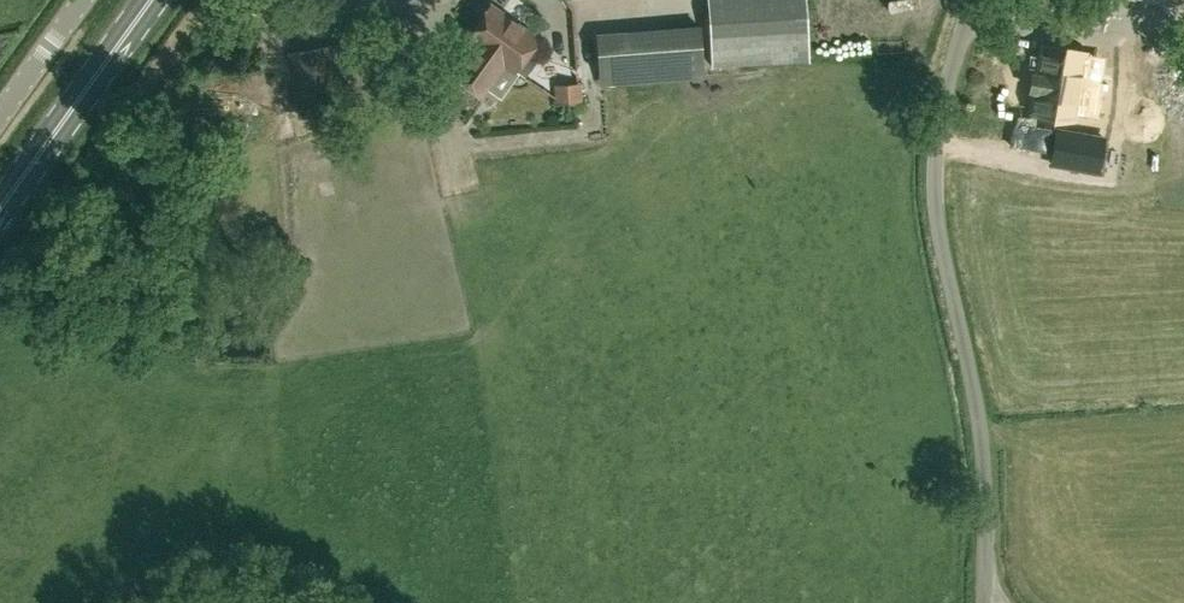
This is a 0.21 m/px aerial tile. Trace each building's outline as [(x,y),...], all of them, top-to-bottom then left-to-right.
[(713,65),(808,60),(805,0),(709,0),(713,65)] [(504,63),(515,71),(537,40),(491,6),(488,9),(484,8),(479,9),(476,13),(476,18),(479,22),(468,37),(475,43),(452,74),(481,95),(487,88),(504,63)] [(603,84),(630,82),(626,34),(599,36),(603,84)] [(349,43),(333,46),(337,73),(354,70),(349,43)] [(1083,78),(1087,53),(1085,52),(1068,49),(1042,45),(1037,74),(1033,73),(1030,91),(1034,92),(1030,113),(1075,121),(1076,114),(1095,118),(1101,81),(1083,78)] [(288,54),(297,109),(339,102),(330,47),(288,54)] [(578,81),(562,81),(562,100),(578,100),(578,81)] [(1056,130),(1051,164),(1098,172),(1104,138),(1056,130)]
